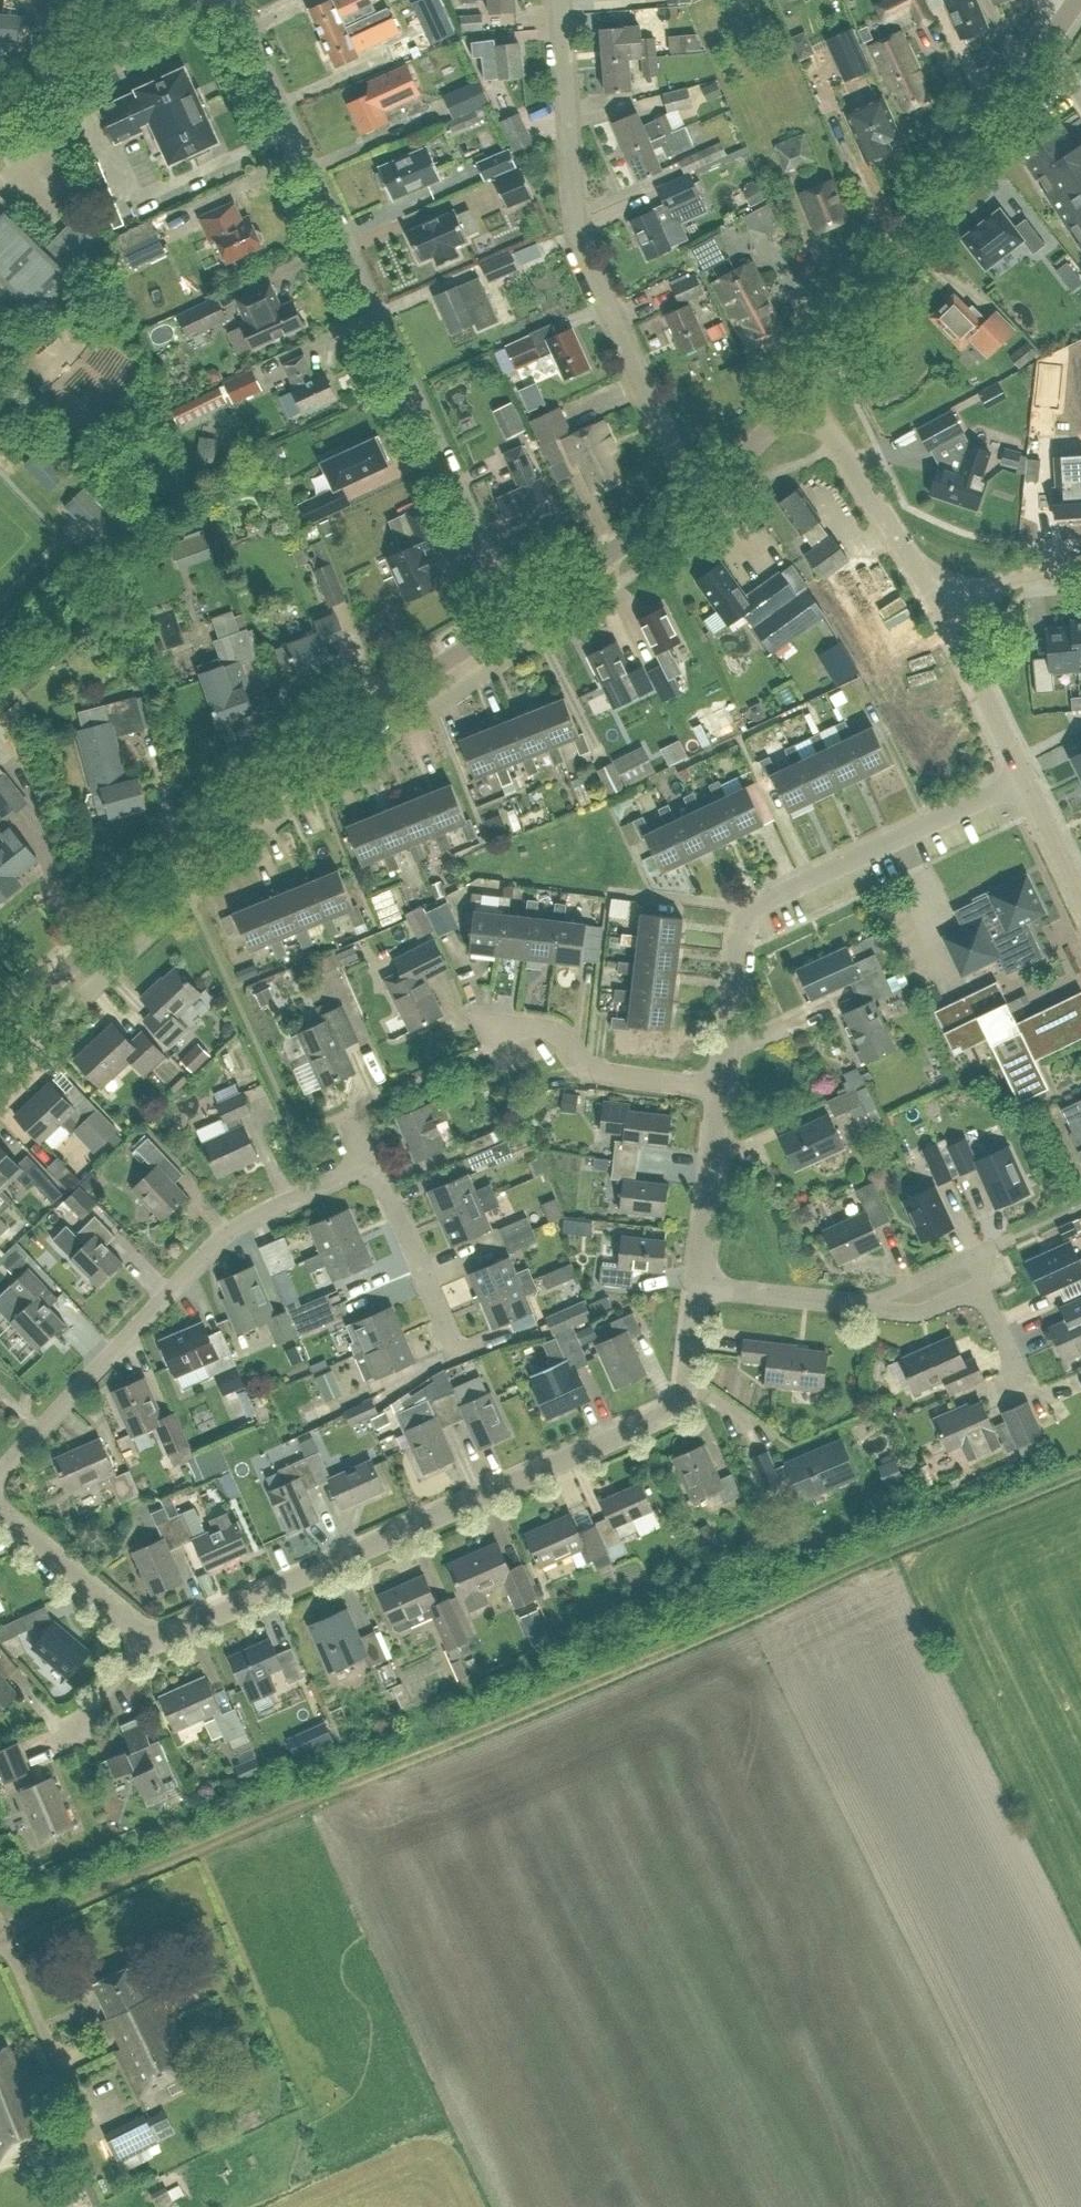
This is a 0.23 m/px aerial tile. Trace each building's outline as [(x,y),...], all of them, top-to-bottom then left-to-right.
[(17,15),(17,9),(9,9),(9,0),(0,0),(0,15),(9,15),(9,14),(17,15)] [(345,27),(340,17),(371,2),(370,0),(340,0),(334,3),(333,0),(327,0),(309,8),(323,37),(345,27)] [(455,32),(440,0),(419,0),(412,3),(431,43),(455,32)] [(491,14),(517,12),(516,0),(490,0),(491,14)] [(874,4),(884,25),(911,12),(919,28),(936,20),(927,0),(883,0),(874,4)] [(974,0),(945,0),(962,38),(986,28),(974,0)] [(482,13),(460,15),(461,29),(484,28),(482,13)] [(345,27),(323,37),(337,67),(359,57),(357,52),(380,41),(371,22),(358,28),(360,34),(350,38),(345,27)] [(640,25),(601,29),(603,60),(629,58),(643,57),(657,56),(655,38),(641,39),(640,25)] [(936,28),(921,36),(930,54),(945,46),(936,28)] [(853,33),(829,44),(848,85),(872,74),(853,33)] [(684,35),(685,52),(702,50),(696,34),(684,35)] [(919,70),(902,35),(871,50),(893,94),(898,91),(907,110),(928,100),(919,81),(921,80),(917,71),(919,70)] [(398,61),(424,50),(418,37),(393,48),(398,61)] [(483,79),(497,78),(522,75),(518,42),(494,44),(494,39),(472,41),(474,56),(480,55),(483,79)] [(657,56),(643,57),(644,76),(658,75),(657,56)] [(603,60),(603,61),(606,92),(631,90),(629,58),(603,60)] [(373,92),(349,103),(363,134),(389,122),(381,105),(401,95),(406,99),(417,94),(417,88),(423,86),(413,63),(369,83),(373,92)] [(198,155),(210,149),(208,146),(219,141),(208,118),(211,117),(212,118),(213,117),(199,86),(198,87),(198,88),(195,90),(184,67),(174,71),(173,68),(161,73),(162,77),(136,89),(136,91),(116,100),(114,97),(102,102),(104,106),(101,107),(116,141),(142,129),(140,124),(150,120),(170,164),(196,151),(198,155)] [(467,94),(453,100),(460,114),(488,102),(479,81),(465,87),(467,94)] [(702,88),(708,102),(723,95),(717,81),(702,88)] [(668,112),(693,107),(689,88),(664,93),(668,112)] [(892,144),(903,139),(883,96),(846,113),(868,161),(875,158),(879,160),(886,156),(888,152),(894,149),(892,144)] [(448,121),(453,132),(487,119),(483,107),(448,121)] [(625,151),(674,131),(666,113),(654,118),(655,120),(643,125),(637,112),(613,122),(625,151)] [(533,142),(520,114),(501,122),(515,151),(533,142)] [(674,131),(625,151),(638,180),(662,170),(653,150),(662,146),(668,158),(694,146),(686,126),(674,131)] [(1075,151),(1059,126),(1021,150),(1080,243),(1080,147),(1075,151)] [(775,145),(785,173),(816,161),(805,133),(775,145)] [(685,174),(720,158),(728,155),(722,142),(679,161),(685,174)] [(427,146),(379,168),(381,173),(377,175),(383,187),(387,186),(393,200),(442,179),(427,146)] [(484,180),(517,166),(509,149),(477,164),(484,180)] [(521,168),(494,180),(507,209),(534,197),(521,168)] [(672,249),(671,246),(687,239),(679,222),(673,220),(670,212),(701,198),(690,174),(658,188),(666,206),(656,211),(655,210),(631,221),(648,260),(672,249)] [(848,219),(832,179),(800,192),(816,232),(848,219)] [(752,206),(768,198),(759,181),(755,183),(753,180),(745,185),(747,188),(744,190),(752,206)] [(7,215),(14,208),(0,194),(0,304),(14,289),(39,313),(73,278),(71,277),(105,242),(79,217),(45,252),(7,215)] [(231,204),(199,219),(209,243),(216,240),(226,262),(259,247),(257,242),(259,241),(261,236),(259,233),(254,230),(252,231),(246,218),(239,221),(231,204)] [(455,209),(407,231),(421,263),(434,257),(438,266),(460,256),(456,247),(469,241),(467,235),(479,230),(470,210),(458,216),(455,209)] [(1000,209),(963,237),(986,267),(1023,239),(1034,253),(1046,244),(1026,218),(1014,227),(1000,209)] [(151,219),(118,234),(133,266),(166,252),(151,219)] [(1007,263),(1033,289),(1050,272),(1024,246),(1007,263)] [(511,251),(481,264),(489,282),(519,269),(511,251)] [(770,297),(751,261),(712,282),(738,331),(740,331),(754,357),(788,339),(774,312),(773,314),(765,300),(770,297)] [(695,274),(671,285),(680,303),(704,292),(695,274)] [(480,277),(435,297),(452,334),(484,319),(475,299),(487,293),(480,277)] [(270,285),(252,293),(237,300),(246,320),(241,322),(242,326),(229,332),(240,355),(302,326),(291,302),(280,308),(270,285)] [(217,295),(178,314),(189,338),(228,319),(217,295)] [(988,356),(1015,330),(995,309),(986,319),(972,305),(968,309),(954,295),(943,306),(940,305),(936,310),(936,313),(932,316),(961,345),(969,336),(988,356)] [(707,342),(690,304),(665,315),(683,353),(707,342)] [(591,368),(573,329),(536,345),(532,336),(507,348),(517,368),(553,352),(565,380),(591,368)] [(1027,342),(1010,355),(1020,367),(1037,354),(1027,342)] [(292,389),(293,390),(281,397),(292,419),(304,413),(336,398),(325,374),(312,380),(301,357),(284,365),(295,387),(292,389)] [(1063,365),(1040,362),(1035,407),(1059,409),(1063,365)] [(254,367),(223,381),(233,403),(264,390),(254,367)] [(220,386),(172,410),(179,425),(227,401),(220,386)] [(990,397),(995,408),(1014,400),(1009,389),(990,397)] [(530,421),(552,466),(566,459),(556,439),(573,431),(561,406),(530,421)] [(917,429),(930,452),(966,433),(953,410),(917,429)] [(615,449),(601,421),(563,439),(570,455),(576,452),(595,493),(622,480),(609,452),(615,449)] [(319,455),(326,470),(334,487),(298,504),(308,524),(351,504),(343,486),(387,465),(385,461),(388,460),(383,449),(380,450),(374,438),(344,453),(340,446),(319,455)] [(987,483),(982,481),(991,452),(969,444),(959,472),(940,466),(930,494),(964,505),(977,510),(987,483)] [(497,499),(513,531),(554,510),(540,479),(538,480),(521,445),(503,454),(519,489),(497,499)] [(24,464),(50,492),(68,475),(42,447),(24,464)] [(1028,455),(1021,454),(1017,472),(1026,473),(1028,455)] [(1025,480),(1039,481),(1041,459),(1028,458),(1025,480)] [(1074,465),(1076,487),(1054,489),(1056,518),(1080,516),(1080,465),(1074,465)] [(105,477),(94,486),(130,524),(140,515),(105,477)] [(123,526),(86,487),(65,507),(102,546),(123,526)] [(807,554),(824,579),(850,560),(833,535),(830,537),(819,522),(822,519),(799,489),(780,503),(802,535),(804,534),(815,549),(807,554)] [(436,541),(418,504),(387,519),(402,551),(386,558),(407,601),(441,585),(422,547),(436,541)] [(188,567),(220,559),(215,542),(184,550),(188,567)] [(302,549),(292,552),(297,565),(307,562),(302,549)] [(329,550),(311,556),(329,606),(347,600),(329,550)] [(697,580),(717,609),(707,616),(717,630),(727,623),(729,625),(745,614),(773,653),(826,615),(807,588),(810,586),(793,564),(747,597),(722,562),(697,580)] [(852,572),(821,589),(830,605),(845,597),(858,619),(894,598),(881,575),(861,587),(852,572)] [(871,642),(856,650),(865,666),(896,648),(887,633),(908,621),(894,598),(858,619),(871,642)] [(680,641),(664,607),(641,618),(657,652),(656,652),(663,666),(651,672),(665,701),(681,693),(674,677),(682,673),(675,658),(673,658),(668,647),(680,641)] [(319,632),(289,644),(276,650),(281,663),(295,657),(300,671),(331,659),(324,642),(343,635),(334,614),(315,622),(319,632)] [(1072,619),(1073,627),(1074,627),(1077,664),(1078,664),(1080,663),(1080,619),(1072,619)] [(1073,627),(1047,630),(1050,656),(1033,658),(1036,692),(1055,691),(1053,672),(1079,669),(1078,664),(1077,664),(1074,627),(1073,627)] [(215,641),(223,664),(199,673),(209,701),(211,700),(220,724),(254,712),(246,689),(251,687),(242,662),(256,657),(246,629),(215,641)] [(860,671),(841,640),(818,655),(837,685),(860,671)] [(605,687),(615,682),(625,702),(653,688),(643,667),(632,673),(616,642),(589,655),(605,687)] [(842,690),(830,696),(836,707),(848,701),(842,690)] [(1080,696),(1072,697),(1073,710),(1080,709),(1080,704),(1080,696)] [(136,698),(106,706),(80,714),(84,731),(80,732),(97,793),(105,790),(112,815),(146,806),(139,781),(128,784),(113,732),(144,724),(136,698)] [(566,698),(539,708),(555,747),(559,745),(575,739),(582,755),(592,750),(584,732),(581,734),(566,698)] [(761,702),(750,706),(756,721),(767,716),(761,702)] [(539,708),(513,719),(529,757),(533,756),(549,749),(556,764),(565,760),(559,745),(555,747),(539,708)] [(805,715),(815,737),(822,734),(811,712),(805,715)] [(513,719),(488,729),(503,768),(507,766),(524,760),(530,775),(539,771),(533,756),(529,757),(513,719)] [(847,739),(865,776),(891,764),(873,726),(853,736),(846,719),(836,723),(843,741),(847,739)] [(503,768),(488,729),(461,740),(477,779),(497,770),(507,794),(517,790),(507,766),(503,768)] [(822,750),(840,788),(865,776),(847,739),(843,741),(828,748),(822,734),(815,737),(811,739),(818,752),(822,750)] [(797,762),(814,800),(840,788),(822,750),(818,752),(803,759),(796,744),(785,749),(793,764),(797,762)] [(1073,757),(1080,773),(1080,753),(1073,757)] [(797,762),(793,764),(777,772),(769,755),(759,759),(767,776),(771,775),(789,812),(814,800),(797,762)] [(647,759),(628,770),(635,780),(653,769),(647,759)] [(614,762),(597,770),(610,796),(626,788),(614,762)] [(6,771),(0,776),(0,814),(5,821),(30,802),(6,771)] [(580,776),(571,780),(582,806),(591,802),(580,776)] [(721,798),(739,836),(765,823),(747,786),(727,796),(719,779),(709,784),(717,800),(721,798)] [(757,781),(747,786),(765,823),(775,819),(757,781)] [(442,834),(446,832),(462,825),(469,841),(471,846),(481,842),(479,837),(472,819),(468,821),(453,785),(426,795),(442,834)] [(535,799),(543,796),(539,788),(532,791),(535,799)] [(696,810),(714,848),(739,836),(721,798),(717,800),(702,808),(694,791),(684,796),(692,812),(696,810)] [(426,795),(400,806),(416,844),(421,842),(437,836),(442,850),(451,847),(446,832),(442,834),(426,795)] [(613,803),(620,819),(625,814),(624,808),(633,804),(630,796),(613,803)] [(518,814),(522,812),(518,802),(514,803),(518,814)] [(671,822),(689,860),(714,848),(696,810),(692,812),(677,819),(669,804),(659,808),(666,824),(671,822)] [(400,806),(374,816),(390,855),(395,852),(411,846),(416,862),(427,858),(421,842),(416,844),(400,806)] [(515,808),(508,811),(515,831),(522,828),(515,808)] [(491,834),(506,828),(501,814),(486,820),(491,834)] [(390,855),(374,816),(348,827),(363,865),(384,857),(390,871),(401,867),(395,852),(390,855)] [(647,838),(663,872),(689,860),(671,822),(666,824),(652,831),(644,816),(623,826),(631,845),(647,838)] [(39,860),(17,833),(0,847),(0,903),(21,886),(13,876),(26,866),(28,869),(39,860)] [(340,871),(314,882),(329,920),(334,918),(349,912),(356,928),(366,924),(359,906),(355,907),(340,871)] [(1045,912),(1027,875),(955,910),(964,927),(945,936),(963,973),(999,956),(1008,974),(1044,956),(1027,920),(1045,912)] [(314,882),(288,892),(303,930),(309,928),(323,922),(329,937),(340,933),(334,918),(329,920),(314,882)] [(288,892),(262,903),(277,941),(282,939),(298,932),(304,948),(315,944),(309,928),(303,930),(288,892)] [(475,912),(470,952),(499,955),(504,914),(499,913),(482,911),(484,894),(473,893),(470,912),(475,912)] [(501,895),(499,913),(504,914),(499,955),(526,959),(531,917),(526,917),(509,915),(511,897),(501,895)] [(526,917),(531,917),(526,959),(554,962),(559,921),(554,920),(537,918),(539,900),(528,899),(526,917)] [(556,902),(554,920),(559,921),(554,962),(582,966),(587,924),(565,922),(568,903),(556,902)] [(277,941),(262,903),(235,913),(251,951),(272,943),(278,958),(288,954),(282,939),(277,941)] [(422,904),(405,913),(419,939),(436,930),(422,904)] [(639,942),(680,947),(684,918),(642,914),(640,935),(622,933),(621,944),(639,946),(639,942)] [(386,980),(390,988),(412,1031),(443,1014),(425,980),(449,967),(434,940),(395,960),(401,972),(386,980)] [(636,974),(636,970),(677,975),(680,947),(639,942),(639,946),(637,963),(605,959),(605,964),(619,966),(619,972),(636,974)] [(860,991),(887,978),(882,966),(862,976),(848,946),(794,971),(808,1001),(855,980),(860,991)] [(257,964),(236,972),(239,980),(260,972),(257,964)] [(202,994),(177,968),(159,985),(157,984),(143,998),(155,1010),(145,1019),(171,1047),(188,1031),(176,1019),(202,994)] [(633,998),(674,1002),(677,975),(636,970),(636,974),(634,991),(616,989),(615,1000),(632,1002),(633,998)] [(887,978),(860,991),(865,1002),(844,1012),(867,1062),(897,1048),(875,999),(893,991),(887,978)] [(1018,1022),(1012,1011),(1023,1006),(1019,997),(1008,1002),(998,980),(935,1011),(956,1054),(988,1038),(1020,1102),(1050,1088),(1036,1060),(1080,1038),(1080,991),(1018,1022)] [(633,998),(632,1002),(630,1018),(612,1017),(611,1027),(629,1028),(630,1026),(671,1031),(674,1002),(633,998)] [(320,1016),(323,1021),(299,1032),(306,1048),(325,1087),(355,1073),(343,1048),(358,1041),(342,1006),(320,1016)] [(165,1057),(143,1033),(132,1044),(114,1025),(76,1060),(102,1088),(131,1060),(145,1076),(165,1057)] [(199,1042),(181,1060),(193,1072),(211,1054),(199,1042)] [(241,1044),(228,1052),(242,1074),(255,1066),(241,1044)] [(98,1110),(75,1086),(64,1096),(52,1084),(17,1116),(42,1143),(71,1116),(81,1127),(98,1110)] [(856,1087),(828,1100),(835,1116),(863,1104),(871,1121),(881,1116),(867,1085),(857,1090),(856,1087)] [(219,1103),(225,1117),(199,1129),(219,1176),(259,1158),(245,1126),(244,1126),(240,1118),(252,1112),(243,1092),(219,1103)] [(562,1111),(576,1113),(579,1094),(564,1092),(562,1111)] [(441,1099),(398,1118),(417,1161),(447,1148),(435,1120),(448,1115),(441,1099)] [(1061,1108),(1072,1132),(1070,1133),(1080,1156),(1080,1099),(1061,1108)] [(614,1159),(638,1162),(640,1144),(668,1147),(672,1116),(631,1111),(631,1104),(605,1101),(602,1131),(625,1133),(624,1141),(616,1140),(614,1159)] [(844,1147),(829,1115),(781,1137),(796,1169),(844,1147)] [(503,1127),(463,1144),(468,1156),(508,1140),(508,1139),(503,1127)] [(155,1169),(134,1189),(164,1220),(188,1197),(175,1183),(185,1175),(149,1137),(137,1149),(155,1169)] [(938,1142),(954,1178),(978,1167),(996,1208),(1030,1193),(1009,1146),(977,1160),(967,1138),(949,1146),(946,1139),(938,1142)] [(508,1140),(468,1156),(474,1169),(488,1163),(489,1167),(515,1157),(508,1140)] [(954,1178),(938,1142),(922,1149),(938,1185),(954,1178)] [(334,1155),(328,1143),(312,1151),(318,1163),(334,1155)] [(1,1190),(16,1176),(28,1190),(34,1184),(53,1204),(63,1194),(35,1164),(26,1173),(0,1146),(0,1189),(1,1190)] [(535,1176),(544,1172),(538,1157),(528,1162),(535,1176)] [(609,1158),(594,1157),(593,1168),(608,1169),(609,1158)] [(638,1162),(614,1159),(612,1179),(625,1180),(622,1210),(665,1215),(668,1184),(636,1181),(638,1162)] [(66,1160),(58,1168),(72,1182),(80,1175),(66,1160)] [(441,1219),(497,1195),(491,1183),(475,1190),(469,1175),(429,1193),(441,1219)] [(891,1220),(877,1190),(873,1181),(856,1189),(866,1212),(824,1231),(838,1263),(881,1243),(874,1227),(891,1220)] [(98,1203),(81,1185),(65,1201),(83,1218),(98,1203)] [(954,1227),(935,1187),(905,1201),(924,1241),(954,1227)] [(497,1195),(441,1219),(452,1246),(492,1229),(485,1212),(501,1205),(497,1195)] [(323,1253),(361,1236),(349,1209),(311,1226),(323,1253)] [(116,1236),(97,1216),(77,1235),(68,1226),(53,1240),(72,1258),(71,1259),(99,1287),(124,1263),(107,1246),(116,1236)] [(505,1240),(533,1228),(528,1216),(500,1227),(505,1240)] [(1058,1227),(1064,1239),(1079,1232),(1073,1220),(1058,1227)] [(533,1228),(505,1240),(510,1252),(538,1241),(533,1228)] [(361,1236),(323,1253),(334,1280),(373,1263),(361,1236)] [(633,1288),(635,1269),(663,1272),(666,1241),(623,1236),(620,1266),(602,1264),(600,1284),(633,1288)] [(297,1264),(285,1237),(260,1247),(272,1275),(297,1264)] [(1079,1259),(1071,1241),(1028,1261),(1043,1294),(1080,1277),(1080,1279),(1080,1258),(1079,1259)] [(482,1301),(535,1279),(529,1266),(516,1272),(510,1258),(470,1275),(482,1301)] [(38,1351),(67,1324),(66,1323),(65,1324),(47,1304),(56,1295),(30,1267),(0,1296),(0,1309),(12,1321),(11,1322),(12,1323),(12,1322),(38,1349),(37,1350),(38,1351)] [(297,1336),(296,1333),(297,1333),(293,1325),(287,1312),(276,1317),(254,1267),(222,1281),(236,1314),(232,1316),(240,1334),(267,1321),(278,1345),(297,1336)] [(535,1279),(482,1301),(493,1328),(510,1321),(533,1311),(526,1295),(539,1290),(535,1279)] [(293,1325),(335,1307),(329,1294),(287,1312),(293,1325)] [(1050,1327),(1065,1360),(1080,1353),(1080,1298),(1062,1307),(1067,1320),(1050,1327)] [(573,1327),(573,1328),(593,1319),(585,1300),(546,1317),(555,1335),(556,1335),(573,1327)] [(335,1307),(293,1325),(297,1333),(309,1327),(310,1330),(340,1318),(335,1307)] [(365,1351),(404,1334),(393,1308),(354,1325),(365,1350),(365,1351)] [(537,1321),(533,1311),(510,1321),(514,1331),(537,1321)] [(643,1333),(634,1312),(611,1323),(618,1337),(598,1346),(617,1387),(648,1373),(632,1339),(643,1333)] [(237,1389),(246,1385),(222,1330),(209,1335),(203,1322),(162,1340),(177,1376),(206,1363),(212,1376),(217,1374),(225,1394),(237,1389)] [(567,1359),(531,1375),(536,1386),(535,1386),(549,1417),(590,1399),(577,1368),(589,1362),(573,1328),(573,1327),(556,1335),(567,1359)] [(365,1351),(365,1350),(354,1354),(366,1380),(376,1375),(377,1378),(416,1361),(404,1334),(365,1351)] [(965,1363),(955,1340),(953,1336),(900,1359),(915,1391),(946,1378),(952,1390),(983,1377),(975,1359),(965,1363)] [(824,1390),(828,1352),(797,1348),(797,1345),(745,1339),(743,1359),(769,1362),(766,1383),(824,1390)] [(339,1366),(325,1370),(333,1395),(347,1391),(339,1366)] [(435,1380),(454,1424),(466,1418),(480,1448),(510,1434),(492,1392),(471,1402),(470,1398),(461,1402),(446,1369),(433,1375),(435,1380)] [(156,1426),(169,1455),(174,1468),(196,1459),(190,1445),(176,1413),(163,1418),(145,1378),(113,1392),(132,1437),(156,1426)] [(404,1433),(406,1432),(425,1472),(455,1458),(442,1429),(454,1424),(435,1380),(403,1402),(406,1409),(396,1414),(404,1433)] [(364,1402),(345,1410),(351,1424),(379,1412),(372,1397),(363,1400),(364,1402)] [(1029,1400),(1002,1412),(1018,1448),(1045,1436),(1029,1400)] [(982,1402),(971,1408),(969,1404),(935,1419),(948,1450),(962,1444),(968,1458),(1001,1443),(982,1402)] [(303,1450),(318,1485),(331,1479),(344,1508),(385,1490),(372,1459),(332,1478),(325,1464),(314,1438),(309,1440),(305,1432),(297,1436),(303,1450)] [(141,1495),(130,1471),(117,1476),(101,1440),(56,1460),(70,1493),(108,1475),(121,1503),(141,1495)] [(857,1476),(841,1440),(787,1464),(787,1466),(775,1471),(767,1454),(753,1460),(766,1489),(780,1483),(779,1481),(791,1476),(802,1501),(857,1476)] [(740,1496),(731,1475),(721,1479),(705,1444),(674,1458),(693,1500),(718,1489),(724,1504),(740,1496)] [(318,1485),(303,1450),(296,1453),(299,1460),(279,1470),(285,1485),(270,1491),(289,1533),(320,1519),(307,1490),(318,1485)] [(886,1487),(904,1480),(896,1458),(878,1465),(886,1487)] [(222,1474),(233,1494),(246,1487),(235,1467),(222,1474)] [(598,1524),(608,1547),(623,1540),(620,1535),(632,1530),(628,1521),(654,1509),(642,1483),(602,1501),(609,1517),(597,1522),(598,1524)] [(215,1529),(207,1533),(196,1507),(183,1513),(179,1514),(171,1495),(162,1499),(166,1507),(183,1545),(195,1540),(208,1569),(250,1551),(231,1509),(210,1519),(215,1529)] [(166,1507),(152,1513),(164,1539),(135,1552),(153,1593),(183,1580),(170,1551),(183,1545),(166,1507)] [(610,1552),(608,1547),(598,1524),(580,1532),(572,1513),(527,1533),(542,1566),(581,1549),(588,1563),(610,1552)] [(450,1564),(466,1600),(471,1611),(491,1602),(486,1592),(506,1583),(517,1607),(538,1597),(524,1566),(512,1571),(499,1542),(450,1564)] [(380,1594),(394,1625),(395,1628),(400,1631),(411,1627),(412,1621),(410,1617),(430,1608),(453,1660),(469,1653),(465,1643),(468,1641),(467,1638),(473,1635),(457,1597),(451,1599),(450,1598),(438,1604),(425,1574),(380,1594)] [(219,1609),(234,1601),(227,1588),(212,1595),(219,1609)] [(539,1608),(521,1616),(534,1646),(552,1638),(539,1608)] [(388,1659),(375,1631),(361,1637),(348,1609),(310,1626),(331,1673),(366,1657),(370,1667),(388,1659)] [(0,1627),(0,1635),(3,1641),(16,1657),(27,1651),(19,1634),(28,1629),(22,1616),(0,1627)] [(91,1652),(55,1622),(34,1647),(70,1677),(91,1652)] [(271,1638),(230,1656),(250,1701),(278,1689),(271,1673),(283,1667),(290,1683),(305,1676),(292,1648),(278,1654),(271,1638)] [(0,1646),(0,1711),(18,1695),(5,1680),(19,1667),(0,1646)] [(461,1659),(451,1663),(459,1680),(468,1676),(461,1659)] [(161,1698),(175,1729),(176,1730),(214,1714),(226,1742),(246,1733),(235,1709),(223,1714),(207,1677),(161,1698)] [(412,1701),(404,1681),(386,1689),(389,1694),(396,1691),(402,1706),(412,1701)] [(152,1743),(140,1717),(122,1725),(133,1751),(129,1753),(128,1750),(101,1762),(109,1780),(133,1770),(149,1806),(169,1797),(166,1791),(180,1785),(160,1740),(152,1743)] [(20,1741),(0,1749),(0,1772),(5,1783),(33,1771),(20,1741)] [(73,1826),(52,1777),(21,1791),(42,1840),(73,1826)] [(140,2096),(194,2069),(153,1984),(146,1987),(135,1963),(94,1983),(110,2016),(104,2020),(112,2037),(117,2034),(123,2047),(118,2049),(140,2096)] [(53,2145),(36,2102),(31,2104),(24,2086),(29,2083),(23,2067),(17,2069),(7,2044),(0,2047),(0,2166),(53,2145)] [(119,2160),(160,2141),(146,2111),(105,2130),(119,2160)]
